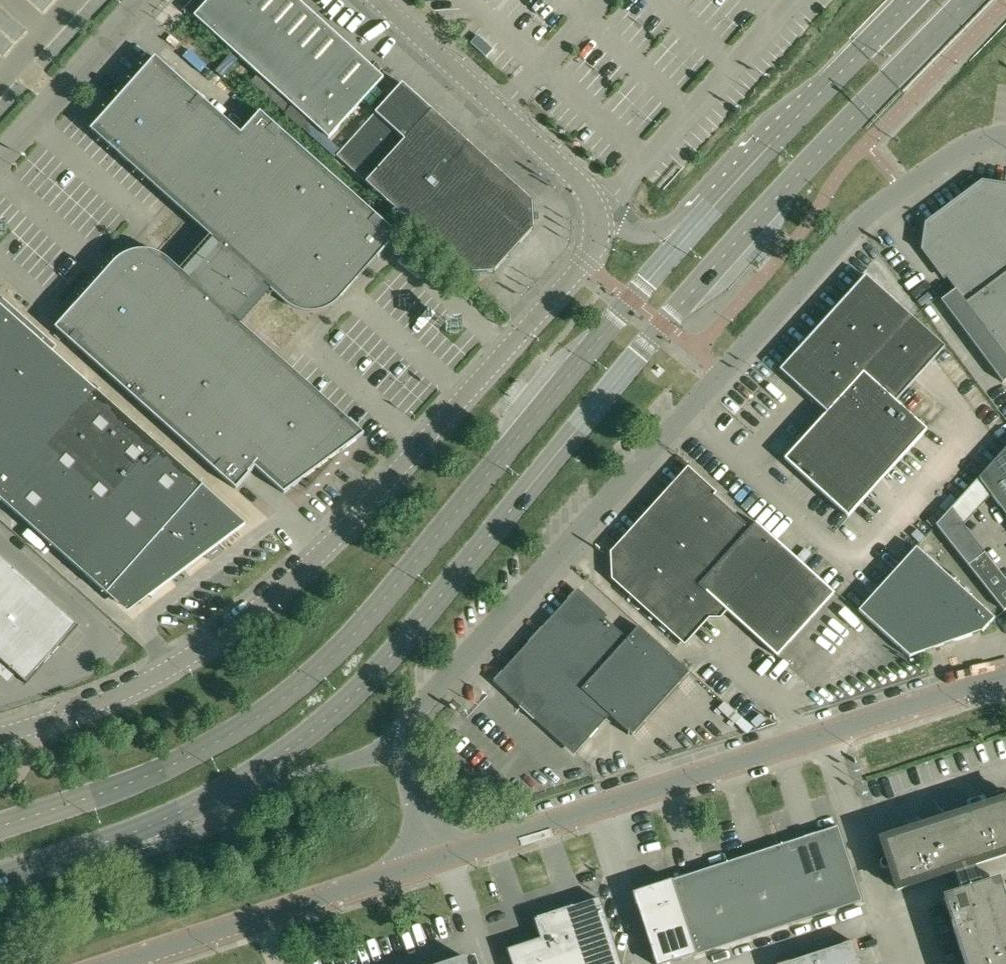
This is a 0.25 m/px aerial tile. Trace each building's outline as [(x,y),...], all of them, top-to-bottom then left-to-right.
[(189,13),(328,139),(383,78),(297,0),(201,0),(189,13)] [(155,58),(97,124),(219,232),(275,282),(284,290),(291,296),(297,300),(305,303),(312,303),(320,302),(327,299),(332,293),(370,251),(378,258),(398,235),(260,113),(241,134),(155,58)] [(337,156),(366,182),(431,110),(402,84),(337,156)] [(366,182),(452,261),(466,274),(494,272),(533,229),(531,202),(431,110),(366,182)] [(1005,192),(984,189),(931,228),(929,250),(949,276),(946,278),(1005,358),(1005,192)] [(176,280),(232,330),(275,282),(219,232),(176,280)] [(58,326),(56,329),(236,490),(237,489),(243,482),(255,469),(284,493),(300,482),(308,489),(340,452),(356,440),(232,330),(176,280),(162,267),(156,263),(149,261),(141,261),(133,262),(129,264),(121,270),(83,313),(76,306),(58,326)] [(866,276),(794,355),(781,370),(811,399),(826,413),(784,460),(848,517),(927,431),(895,402),(944,348),(914,320),(866,276)] [(1,500),(97,392),(52,352),(50,354),(0,309),(0,499),(1,500)] [(203,486),(97,392),(1,500),(107,594),(111,589),(113,591),(115,592),(120,594),(122,595),(126,596),(129,596),(131,596),(135,595),(137,595),(139,594),(144,592),(145,592),(147,595),(243,524),(202,487),(203,486)] [(1003,452),(985,472),(959,501),(944,517),(936,525),(1003,611),(1005,609),(1005,581),(964,527),(992,496),(1005,515),(1005,449),(1003,452)] [(778,656),(792,640),(834,593),(804,566),(756,523),(751,528),(714,497),(695,479),(683,479),(615,554),(616,578),(685,640),(707,615),(719,614),(724,608),(778,656)] [(995,617),(917,548),(916,547),(904,560),(900,564),(885,582),(869,599),(860,609),(859,610),(910,656),(982,631),(995,617)] [(24,681),(75,624),(0,558),(0,660),(24,681)] [(689,672),(688,671),(670,655),(638,627),(627,639),(576,593),(496,682),(573,752),(608,713),(632,735),(689,672)] [(925,881),(955,871),(975,864),(1005,854),(1005,800),(882,841),(898,890),(925,881)] [(756,935),(861,901),(837,827),(633,894),(656,963),(668,963),(756,935)] [(996,885),(983,889),(975,864),(955,871),(963,895),(948,900),(969,963),(1005,963),(1005,916),(996,885)] [(599,899),(534,920),(541,940),(507,950),(512,963),(619,963),(599,899)] [(786,963),(861,963),(855,943),(854,942),(816,954),(786,963)]
